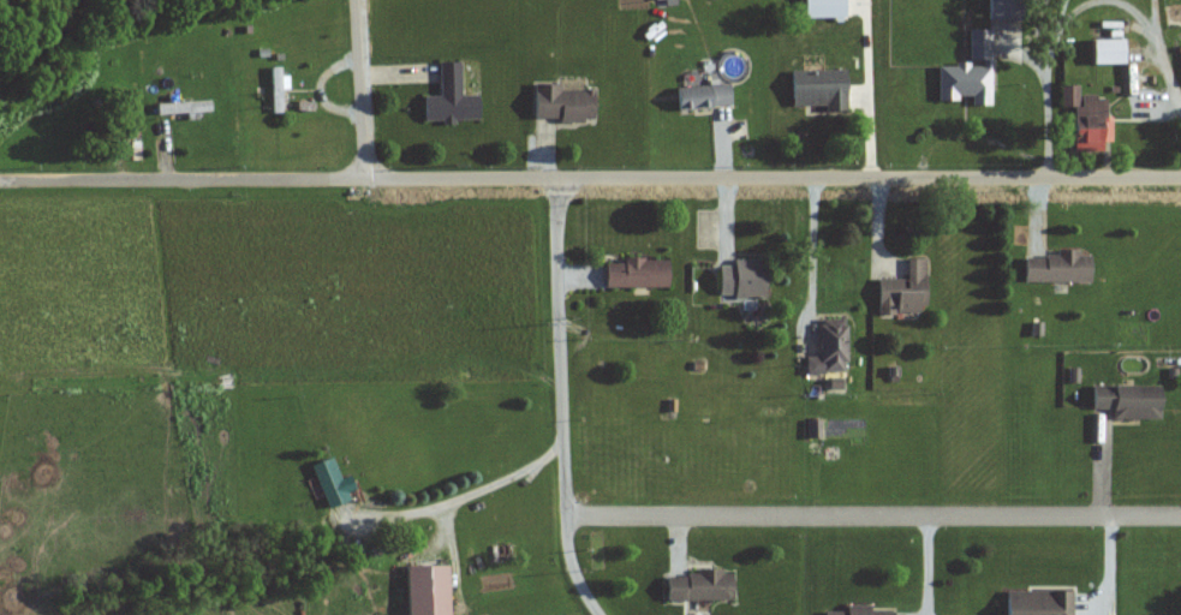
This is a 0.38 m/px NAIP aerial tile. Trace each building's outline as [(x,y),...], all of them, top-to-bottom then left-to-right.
[(841,0),(799,0),(800,21),(841,20),(841,0)] [(1004,21),(1003,0),(983,0),(984,22),(1004,21)] [(935,66),(935,100),(969,100),(969,107),(988,107),(987,31),(965,31),(966,65),(935,66)] [(1120,40),(1087,41),(1087,66),(1121,65),(1120,40)] [(457,63),(437,64),(437,97),(420,98),(420,122),(441,122),(441,126),(452,126),(451,121),(479,120),(479,97),(458,97),(457,63)] [(269,114),(284,114),(283,91),(291,91),(290,76),(282,76),(282,68),(269,68),(269,114)] [(811,114),(846,113),(845,71),(787,72),(788,107),(811,107),(811,114)] [(558,85),(529,85),(529,122),(595,121),(595,91),(558,91),(558,85)] [(727,86),(671,89),(672,111),(728,108),(727,86)] [(1058,87),(1058,109),(1067,109),(1067,141),(1069,141),(1069,151),(1109,151),(1108,117),(1102,118),(1102,98),(1077,98),(1077,87),(1058,87)] [(212,103),(155,104),(155,115),(212,114),(212,103)] [(1019,258),(1019,284),(1089,284),(1089,258),(1076,258),(1076,251),(1052,251),(1052,258),(1019,258)] [(665,289),(664,260),(619,261),(620,265),(601,265),(602,290),(665,289)] [(714,267),(714,296),(731,296),(731,301),(745,301),(745,310),(758,310),(758,260),(729,260),(729,267),(714,267)] [(903,260),(903,280),(874,281),(874,315),(923,315),(922,260),(903,260)] [(803,375),(842,374),(841,320),(815,320),(815,358),(803,358),(803,375)] [(1110,420),(1159,422),(1160,389),(1088,386),(1087,411),(1110,411),(1110,420)] [(345,501),(330,458),(307,466),(313,483),(315,482),(325,509),(345,501)] [(402,614),(444,614),(443,582),(450,582),(450,566),(400,568),(402,614)] [(727,603),(728,572),(693,571),(692,578),(662,577),(661,601),(727,603)] [(1001,593),(1002,614),(1070,614),(1069,592),(1001,593)] [(867,607),(842,607),(843,613),(820,613),(820,614),(895,614),(895,613),(867,613),(867,607)]
